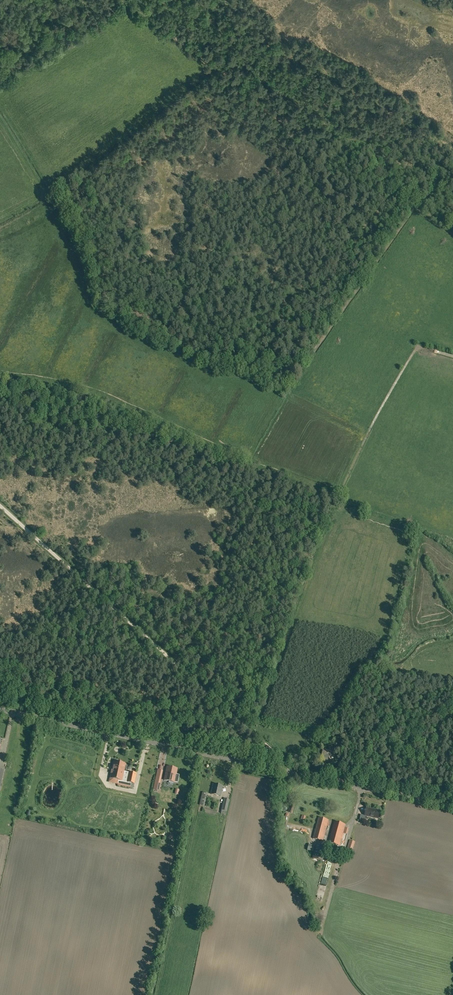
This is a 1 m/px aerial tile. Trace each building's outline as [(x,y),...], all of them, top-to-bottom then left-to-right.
[(337,748),(333,747),(329,746),(329,750),(323,749),(321,760),(328,762),(330,755),(335,756),(337,748)] [(125,764),(119,763),(120,761),(115,760),(115,762),(114,761),(110,778),(118,780),(118,783),(131,786),(131,783),(134,783),(136,773),(129,772),(124,771),(125,769),(126,769),(126,766),(125,765),(125,764)] [(164,780),(174,782),(178,782),(179,775),(176,774),(177,769),(167,767),(164,780)] [(156,775),(154,786),(153,789),(158,790),(158,787),(161,776),(162,771),(158,770),(156,775)] [(223,786),(213,784),(211,794),(220,796),(223,786)] [(202,792),(199,805),(204,806),(207,793),(202,792)] [(229,800),(224,799),(221,813),(226,815),(229,800)] [(378,818),(380,811),(367,808),(365,815),(361,815),(360,820),(366,821),(367,816),(378,818)] [(319,817),(313,838),(323,841),(329,820),(319,817)] [(346,825),(334,822),(329,843),(340,846),(345,827),(346,825)] [(326,849),(316,846),(313,858),(323,861),(326,849)]
